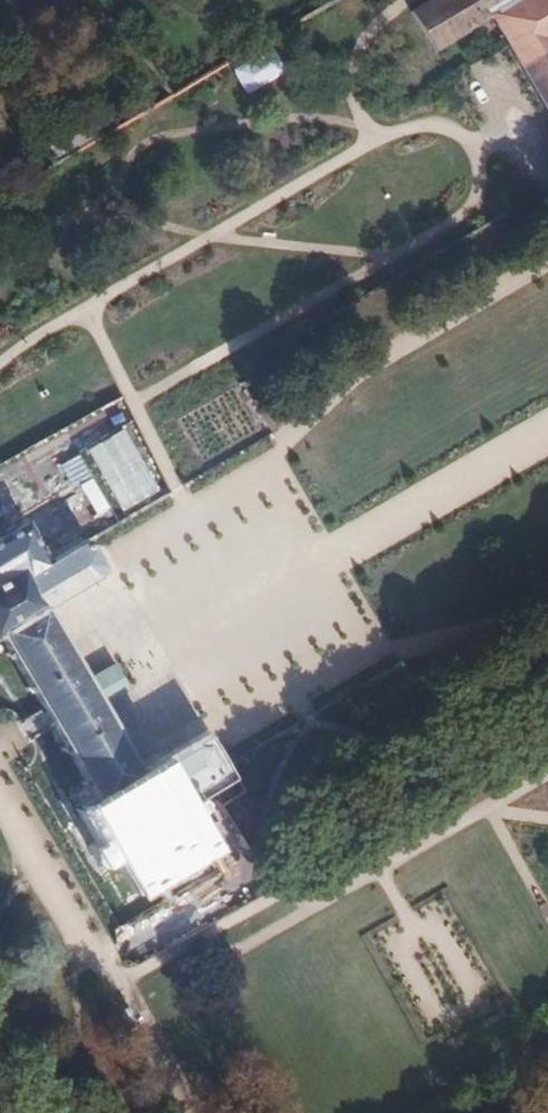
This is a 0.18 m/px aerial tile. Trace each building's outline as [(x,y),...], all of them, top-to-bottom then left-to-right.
[(413,12),(434,51),(492,16),(547,109),(547,0),(432,0),(413,12)] [(243,91),(284,74),(273,47),(233,64),(243,91)] [(202,839),(177,797),(218,773),(216,769),(201,743),(145,775),(103,706),(88,680),(45,609),(105,574),(93,554),(87,543),(49,565),(27,526),(0,541),(0,655),(90,808),(82,812),(110,858),(114,856),(129,881),(202,839)] [(88,680),(103,706),(131,690),(123,676),(116,664),(88,680)]
